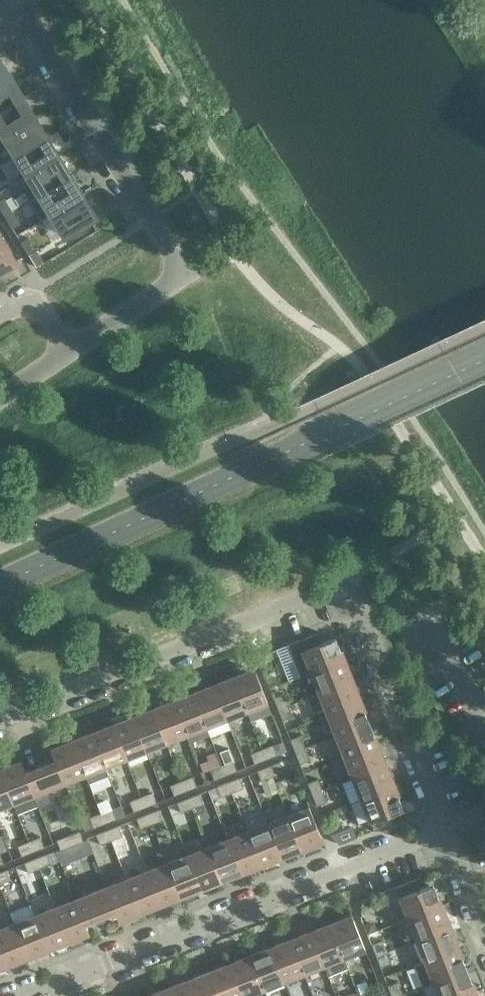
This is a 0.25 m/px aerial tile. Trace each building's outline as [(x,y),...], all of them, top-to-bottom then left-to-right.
[(11,78),(5,68),(0,61),(0,84),(11,78)] [(11,78),(0,84),(0,111),(22,97),(16,88),(17,87),(11,78)] [(22,97),(0,111),(0,129),(4,135),(35,117),(29,107),(22,97)] [(40,126),(35,117),(4,135),(10,145),(16,155),(46,136),(40,126)] [(52,146),(46,136),(16,155),(22,165),(28,174),(58,156),(53,146),(52,146)] [(64,165),(58,156),(28,174),(33,184),(34,184),(40,194),(70,175),(64,165)] [(76,185),(70,175),(40,194),(46,204),(51,213),(82,195),(76,185)] [(88,204),(82,195),(51,213),(57,223),(64,233),(94,215),(88,204)] [(0,200),(0,208),(5,215),(12,211),(4,198),(0,200)] [(20,223),(12,211),(5,215),(12,228),(20,223)] [(16,262),(0,235),(0,272),(16,262)] [(28,237),(21,241),(28,254),(36,250),(28,237)] [(318,632),(299,640),(288,644),(300,675),(311,671),(344,658),(335,636),(322,641),(318,632)] [(352,679),(344,658),(311,671),(320,692),(352,679)] [(267,701),(254,668),(233,676),(246,709),(267,701)] [(246,709),(233,676),(213,684),(226,717),(246,709)] [(361,700),(352,679),(320,692),(328,713),(361,700)] [(226,717),(213,684),(193,692),(206,725),(226,717)] [(209,733),(206,725),(193,692),(173,700),(186,733),(189,740),(209,733)] [(284,693),(274,697),(278,709),(288,704),(284,693)] [(186,733),(173,700),(153,708),(166,741),(186,733)] [(369,722),(361,700),(328,713),(336,735),(369,722)] [(293,716),(288,704),(278,709),(282,720),(293,716)] [(166,741),(153,708),(133,716),(146,749),(166,741)] [(146,749),(133,716),(112,724),(125,757),(146,749)] [(378,743),(369,722),(336,735),(345,756),(378,743)] [(125,757),(112,724),(92,732),(105,765),(125,757)] [(109,774),(105,765),(92,732),(72,740),(85,773),(89,782),(109,774)] [(300,735),(290,739),(295,751),(305,747),(300,735)] [(85,773),(72,740),(51,748),(55,759),(56,759),(65,781),(85,773)] [(386,764),(378,743),(345,756),(353,777),(386,764)] [(273,744),(262,748),(266,759),(277,754),(273,744)] [(310,759),(305,747),(295,751),(300,763),(310,759)] [(266,759),(262,748),(250,753),(254,763),(266,759)] [(55,759),(25,771),(24,771),(33,793),(65,781),(56,759),(55,759)] [(13,801),(17,813),(37,805),(33,793),(24,771),(25,771),(21,760),(0,768),(0,769),(13,801)] [(233,760),(221,764),(226,774),(237,770),(233,760)] [(284,771),(280,761),(268,765),(272,776),(284,771)] [(226,774),(221,764),(210,769),(214,779),(226,774)] [(394,785),(386,764),(353,777),(361,798),(394,785)] [(272,776),(268,765),(257,770),(261,780),(272,776)] [(0,769),(0,807),(13,801),(0,769)] [(193,776),(181,780),(185,790),(197,786),(193,776)] [(243,787),(239,777),(228,781),(232,791),(243,787)] [(317,778),(307,782),(312,793),(322,789),(317,778)] [(185,790),(181,780),(170,785),(174,795),(185,790)] [(232,791),(228,781),(217,786),(221,796),(232,791)] [(403,807),(394,785),(361,798),(374,829),(393,822),(390,813),(403,807)] [(326,801),(322,789),(312,793),(316,805),(326,801)] [(152,792),(141,796),(145,806),(156,802),(152,792)] [(203,803),(199,793),(188,797),(192,807),(203,803)] [(145,806),(141,796),(130,801),(134,811),(145,806)] [(192,807),(188,797),(177,802),(181,812),(192,807)] [(322,839),(309,806),(288,815),(301,848),(322,839)] [(112,808),(100,812),(104,822),(116,818),(112,808)] [(163,819),(159,809),(148,813),(152,823),(163,819)] [(104,822),(100,812),(89,817),(93,827),(104,822)] [(152,823),(148,813),(136,818),(140,828),(152,823)] [(301,848),(288,815),(268,823),(281,856),(301,848)] [(281,856),(268,823),(248,831),(261,863),(281,856)] [(122,835),(118,825),(107,829),(111,839),(122,835)] [(111,839),(107,829),(96,834),(100,844),(111,839)] [(79,830),(68,835),(72,845),(83,841),(79,830)] [(261,863),(248,831),(228,839),(241,871),(261,863)] [(72,845),(68,835),(57,839),(61,850),(72,845)] [(40,836),(28,841),(33,851),(44,846),(40,836)] [(241,871),(228,839),(208,846),(221,879),(241,871)] [(33,851),(28,841),(17,845),(21,855),(33,851)] [(221,879),(208,846),(187,854),(200,887),(221,879)] [(50,863),(46,853),(35,858),(39,868),(50,863)] [(200,887),(187,854),(167,862),(180,895),(200,887)] [(39,868),(35,858),(24,862),(28,872),(39,868)] [(180,895),(167,862),(147,870),(160,903),(180,895)] [(6,869),(0,871),(0,883),(10,879),(6,869)] [(160,903),(147,870),(127,878),(140,911),(160,903)] [(140,911),(127,878),(107,886),(115,908),(114,909),(119,920),(140,911)] [(419,887),(416,878),(396,886),(409,917),(442,904),(433,882),(419,887)] [(115,908),(107,886),(75,899),(83,921),(84,921),(114,909),(115,908)] [(83,921),(75,899),(55,907),(68,940),(89,932),(84,921),(83,921)] [(10,912),(14,923),(27,956),(48,948),(35,915),(30,904),(10,912)] [(450,926),(442,904),(409,917),(417,939),(450,926)] [(68,940),(55,907),(35,915),(48,948),(68,940)] [(365,947),(352,914),(331,923),(344,956),(365,947)] [(14,923),(0,929),(0,946),(7,964),(27,956),(14,923)] [(344,956),(331,923),(311,931),(324,964),(344,956)] [(458,947),(450,926),(417,939),(425,960),(458,947)] [(324,964),(311,931),(290,939),(303,972),(324,964)] [(303,972),(290,939),(270,947),(283,979),(303,972)] [(381,940),(371,944),(376,955),(386,951),(381,940)] [(283,979),(270,947),(250,954),(263,987),(283,979)] [(467,968),(458,947),(425,960),(434,981),(467,968)] [(390,962),(386,951),(376,955),(380,966),(390,962)] [(263,987),(250,954),(230,962),(243,995),(263,987)] [(230,962),(210,970),(220,995),(242,995),(243,995),(230,962)] [(467,968),(434,981),(440,995),(458,995),(475,989),(467,968)] [(210,970),(189,979),(196,995),(220,995),(210,970)] [(189,979),(169,986),(173,995),(196,995),(189,979)] [(388,985),(392,995),(396,995),(403,993),(398,981),(388,985)] [(169,986),(148,995),(149,995),(173,995),(169,986)]
